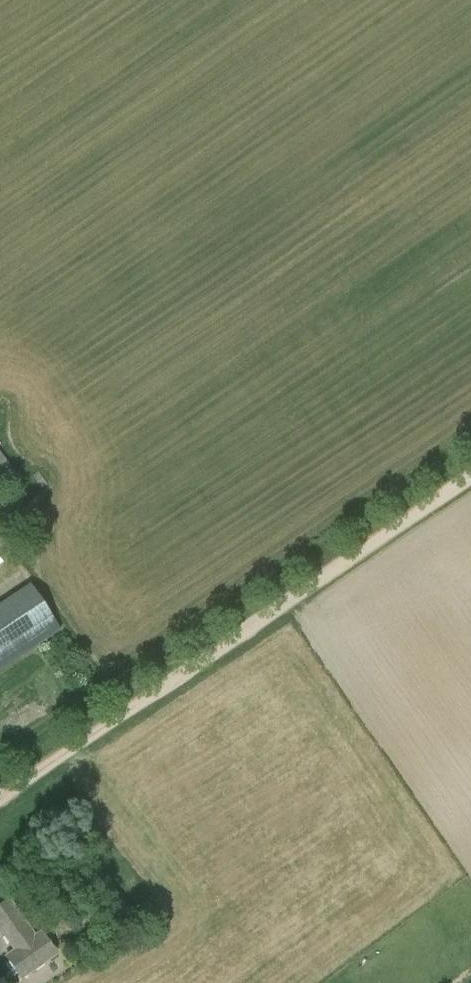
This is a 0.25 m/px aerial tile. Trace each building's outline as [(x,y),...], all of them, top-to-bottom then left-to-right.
[(11,494),(24,484),(0,452),(0,480),(11,494)] [(60,630),(30,585),(0,605),(0,670),(60,630)] [(13,952),(6,957),(21,978),(56,953),(41,932),(36,935),(9,897),(0,904),(0,937),(2,935),(13,952)]
